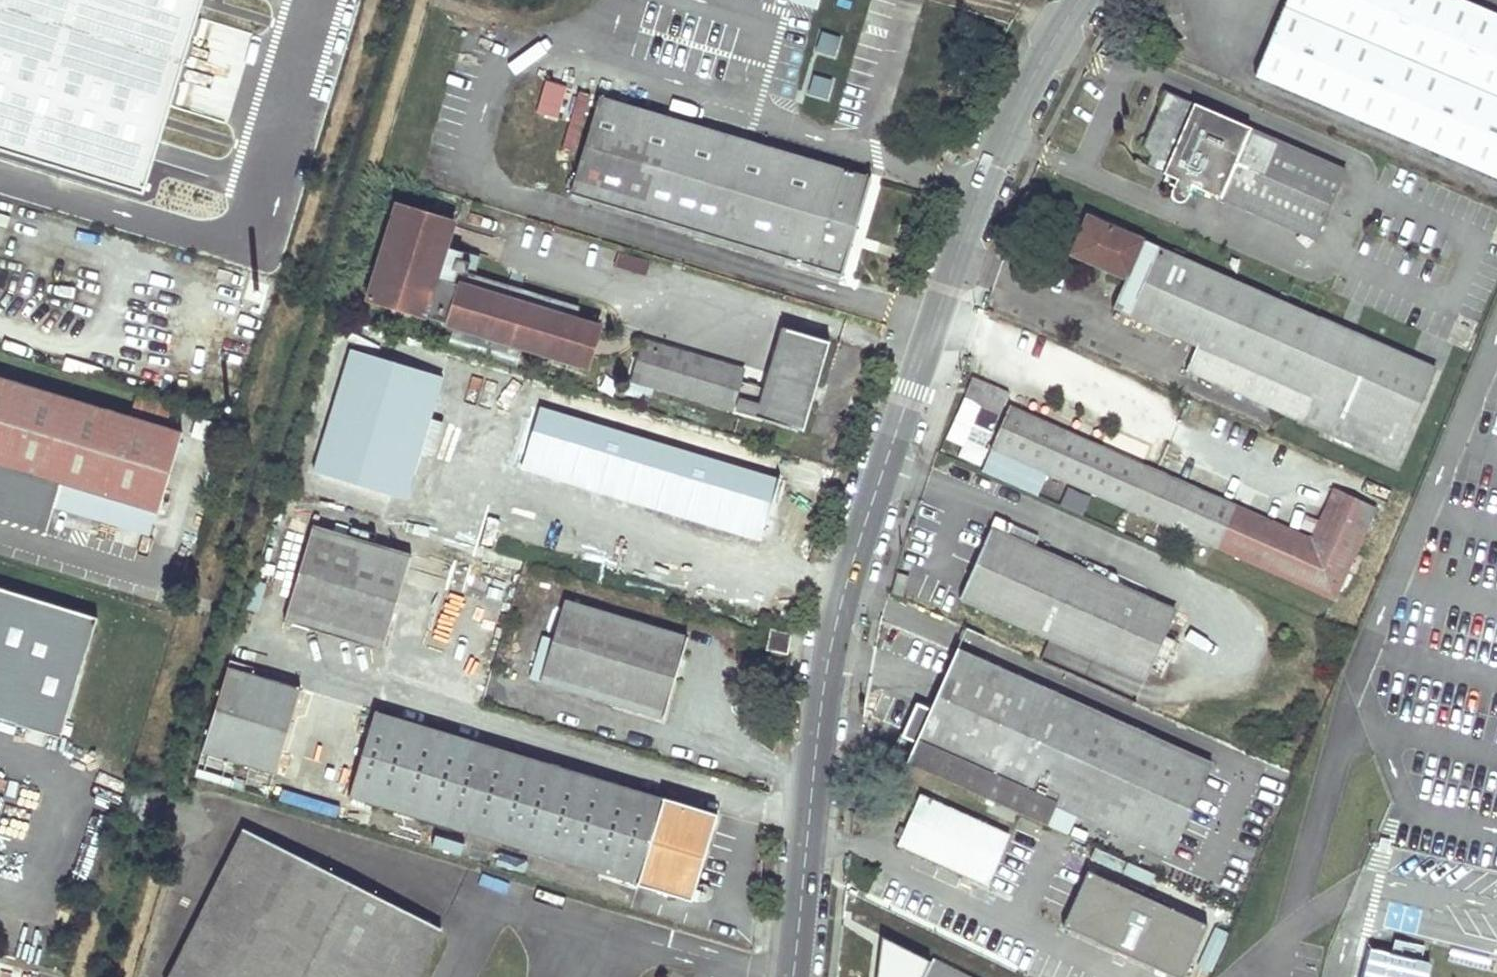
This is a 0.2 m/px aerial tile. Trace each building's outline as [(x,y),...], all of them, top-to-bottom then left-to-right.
[(21,19),(26,0),(0,0),(0,13),(21,19)] [(204,5),(205,0),(144,0),(200,17),(204,5)] [(303,22),(310,0),(230,0),(303,22)] [(1462,0),(1288,0),(1258,74),(1496,178),(1496,15),(1462,0)] [(198,70),(206,41),(175,32),(167,62),(198,70)] [(834,55),(839,37),(822,32),(817,50),(834,55)] [(813,75),(809,94),(828,98),(831,78),(813,75)] [(535,114),(545,116),(555,119),(565,88),(544,82),(535,114)] [(1173,200),(1177,202),(1178,203),(1182,203),(1184,202),(1186,200),(1188,197),(1193,186),(1316,239),(1346,171),(1166,93),(1142,147),(1150,156),(1146,166),(1177,179),(1170,194),(1171,197),(1173,200)] [(600,99),(571,195),(841,276),(852,239),(869,180),(600,99)] [(455,221),(426,212),(398,202),(367,299),(585,367),(598,327),(437,276),(455,221)] [(1187,371),(1396,461),(1435,370),(1089,218),(1074,255),(1125,278),(1113,309),(1198,346),(1187,371)] [(616,266),(644,274),(648,262),(620,254),(616,266)] [(733,409),(737,397),(742,399),(739,411),(803,430),(813,398),(808,396),(812,386),(816,388),(830,341),(784,327),(765,389),(741,382),(745,370),(643,340),(631,380),(733,409)] [(315,470),(401,496),(409,472),(416,474),(423,451),(434,454),(437,453),(445,424),(443,421),(425,416),(437,375),(352,349),(315,470)] [(50,519),(54,506),(61,483),(157,512),(182,433),(0,378),(0,517),(47,531),(50,519)] [(813,398),(816,388),(812,386),(808,396),(813,398)] [(133,412),(166,422),(171,407),(138,397),(133,412)] [(558,476),(726,527),(730,515),(762,525),(776,479),(540,408),(521,471),(557,482),(558,476)] [(1011,408),(1002,428),(993,448),(1127,507),(1145,466),(1011,408)] [(1145,466),(1127,507),(1335,599),(1375,508),(1335,490),(1313,540),(1145,466)] [(61,483),(54,506),(150,535),(157,512),(61,483)] [(1082,517),(1091,497),(1068,486),(1059,506),(1082,517)] [(726,527),(759,537),(762,525),(730,515),(726,527)] [(1008,536),(1013,525),(996,518),(961,599),(1111,666),(1143,596),(1008,536)] [(284,620),(382,649),(411,554),(312,525),(284,620)] [(0,588),(0,719),(61,738),(98,618),(0,588)] [(1146,681),(1177,611),(1143,596),(1111,666),(1146,681)] [(566,599),(541,682),(661,717),(686,635),(566,599)] [(790,635),(771,630),(767,649),(786,654),(788,644),(790,635)] [(906,763),(1047,827),(1057,804),(1171,856),(1212,764),(958,649),(930,709),(916,742),(906,763)] [(202,752),(275,773),(301,688),(227,667),(202,752)] [(917,704),(902,737),(916,742),(930,709),(917,704)] [(349,796),(690,899),(715,814),(375,712),(349,796)] [(987,886),(1010,836),(922,795),(898,846),(987,886)] [(168,976),(193,976),(264,838),(244,827),(168,976)] [(193,976),(418,976),(442,930),(264,838),(193,976)] [(1236,884),(1244,888),(1252,869),(1244,865),(1236,884)] [(1119,953),(1120,951),(1130,955),(1128,957),(1171,976),(1185,976),(1207,928),(1114,885),(1105,881),(1088,874),(1064,928),(1119,953)] [(1116,880),(1107,876),(1105,881),(1114,885),(1116,880)] [(1426,957),(1418,955),(1421,941),(1391,933),(1388,948),(1367,943),(1359,976),(1422,976),(1426,957)] [(1130,955),(1120,951),(1119,953),(1118,956),(1127,960),(1128,957),(1130,955)] [(903,969),(904,966),(888,958),(885,976),(919,976),(903,969)] [(934,959),(925,976),(969,976),(934,959)]
